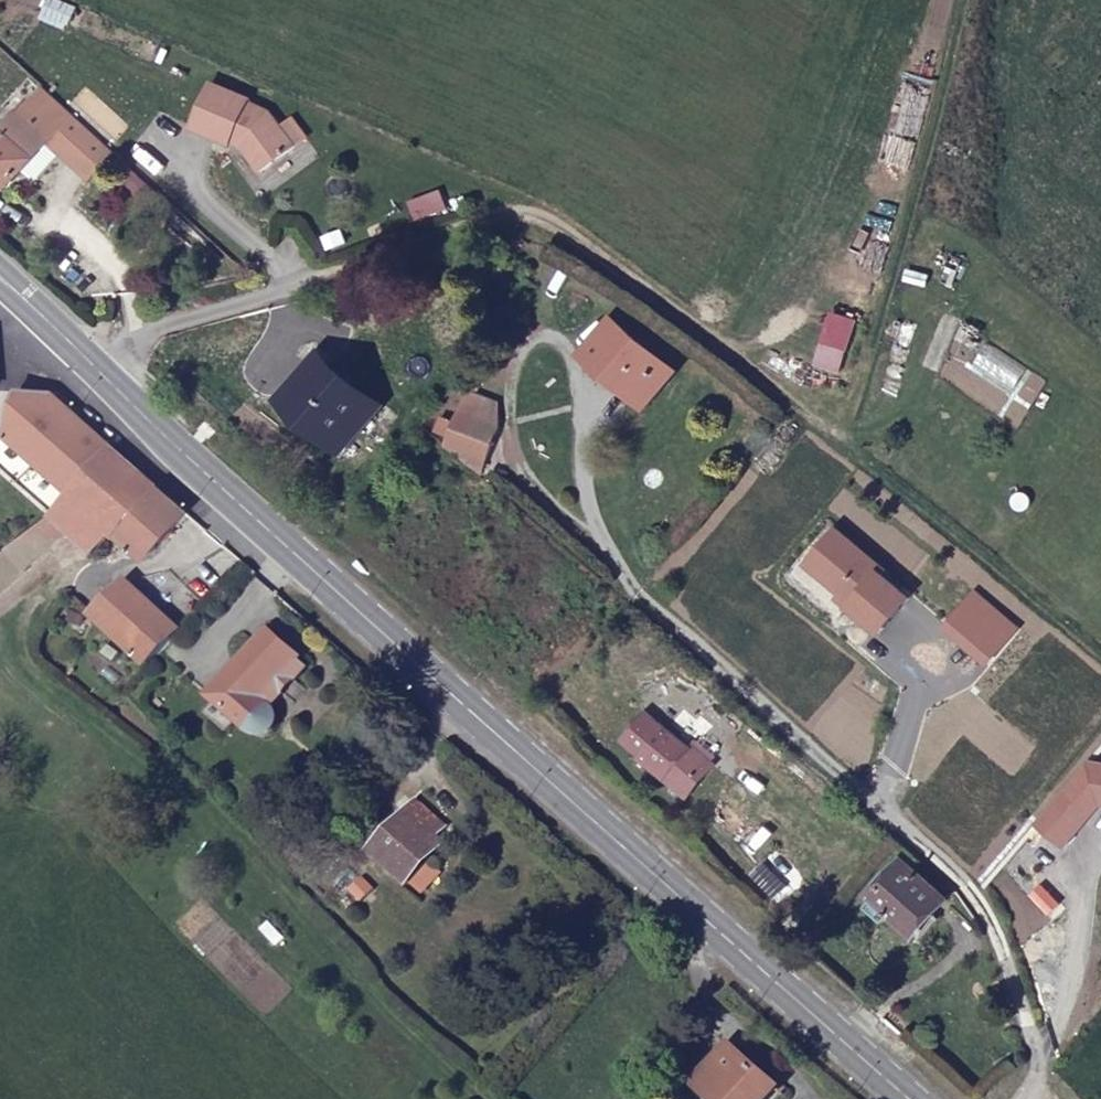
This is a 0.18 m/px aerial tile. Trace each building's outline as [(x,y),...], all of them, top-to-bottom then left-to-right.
[(238,146),(255,171),(288,145),(278,127),(262,120),(265,110),(245,101),(245,97),(208,78),(187,125),(225,143),(228,138),(238,142),(238,146)] [(42,88),(22,111),(66,150),(62,155),(89,180),(113,154),(42,88)] [(22,111),(19,114),(49,142),(60,153),(62,155),(66,150),(22,111)] [(16,112),(0,129),(0,187),(4,190),(23,170),(49,142),(19,114),(16,112)] [(60,153),(49,142),(23,170),(34,181),(60,153)] [(674,368),(621,323),(588,355),(604,367),(643,400),(674,368)] [(373,406),(324,361),(285,400),(337,445),(373,406)] [(51,512),(112,444),(54,394),(16,395),(3,439),(0,441),(0,466),(51,512)] [(496,427),(459,413),(448,445),(478,472),(496,427)] [(112,444),(51,512),(71,531),(94,553),(116,529),(150,559),(188,513),(112,444)] [(51,512),(19,538),(33,566),(71,531),(51,512)] [(0,552),(0,595),(33,566),(19,538),(0,552)] [(183,629),(146,594),(131,580),(97,615),(150,667),(161,654),(183,629)] [(263,738),(277,735),(278,725),(277,719),(274,709),(312,668),(271,630),(206,696),(249,737),(263,738)] [(647,749),(643,756),(685,793),(712,764),(652,709),(630,734),(647,749)] [(444,826),(420,803),(374,851),(399,874),(423,850),(429,857),(441,843),(434,838),(444,826)] [(771,856),(764,862),(760,867),(786,892),(796,880),(771,856)] [(946,898),(909,862),(866,905),(884,921),(893,912),(916,932),(946,898)] [(731,1045),(697,1083),(715,1098),(765,1098),(778,1085),(731,1045)]
